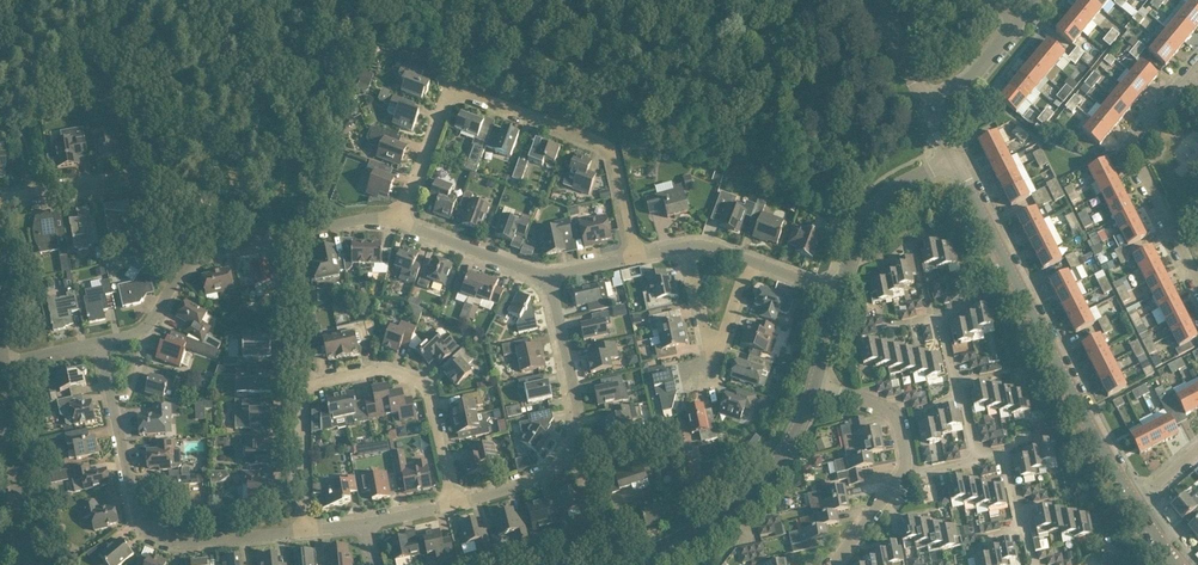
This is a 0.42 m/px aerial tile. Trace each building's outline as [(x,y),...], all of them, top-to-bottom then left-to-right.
[(1092,22),(1102,11),(1089,0),(1082,0),(1075,8),(1092,22)] [(1102,11),(1111,0),(1089,0),(1102,11)] [(1123,0),(1116,0),(1114,3),(1121,9),(1126,4),(1126,3),(1123,0)] [(1156,0),(1154,0),(1150,5),(1157,11),(1162,5),(1156,0)] [(1187,6),(1197,15),(1197,0),(1193,0),(1187,6)] [(1126,4),(1121,9),(1133,19),(1137,14),(1138,13),(1126,4)] [(1197,28),(1197,15),(1187,6),(1178,18),(1195,32),(1197,28)] [(1075,8),(1066,20),(1082,34),(1092,22),(1075,8)] [(1112,29),(1117,22),(1103,11),(1098,18),(1112,29)] [(1139,25),(1144,19),(1145,19),(1138,13),(1132,20),(1139,25)] [(1178,18),(1168,30),(1185,43),(1195,32),(1178,18)] [(1082,34),(1066,20),(1056,32),(1065,39),(1072,46),(1082,34)] [(1113,29),(1108,35),(1115,41),(1119,35),(1113,29)] [(1175,55),(1185,43),(1168,30),(1159,41),(1175,55)] [(1103,41),(1110,47),(1115,41),(1108,35),(1103,41)] [(1155,38),(1153,37),(1148,45),(1153,48),(1149,53),(1166,67),(1175,55),(1159,41),(1155,38)] [(1065,55),(1058,49),(1048,41),(1039,53),(1056,67),(1065,55)] [(1139,43),(1134,48),(1141,54),(1146,49),(1139,43)] [(1077,48),(1073,53),(1080,59),(1084,53),(1077,48)] [(1129,55),(1136,60),(1141,54),(1134,48),(1129,55)] [(1039,53),(1029,64),(1046,78),(1056,67),(1039,53)] [(1080,59),(1073,53),(1067,59),(1075,65),(1080,59)] [(421,81),(424,73),(429,71),(431,64),(407,55),(404,64),(399,76),(405,78),(403,83),(405,84),(402,92),(422,100),(424,96),(426,97),(430,84),(421,81)] [(1104,61),(1111,67),(1116,61),(1108,55),(1104,61)] [(1158,76),(1149,68),(1142,62),(1132,74),(1148,88),(1158,76)] [(1019,76),(1036,90),(1046,78),(1029,64),(1019,76)] [(1148,88),(1132,74),(1127,70),(1117,82),(1122,86),(1139,99),(1148,88)] [(1094,73),(1089,78),(1096,84),(1101,78),(1094,73)] [(1019,76),(1010,88),(1026,102),(1036,90),(1019,76)] [(372,81),(361,77),(359,84),(370,88),(372,81)] [(1096,84),(1089,78),(1084,84),(1091,90),(1096,84)] [(64,97),(80,94),(78,84),(63,87),(64,97)] [(370,88),(359,84),(357,89),(358,89),(362,91),(366,92),(369,91),(370,88)] [(1066,86),(1061,91),(1068,97),(1073,91),(1066,86)] [(1139,99),(1122,86),(1112,97),(1129,111),(1139,99)] [(1009,107),(1016,113),(1026,102),(1010,88),(1000,100),(1009,107)] [(1075,94),(1083,100),(1087,95),(1078,89),(1075,94)] [(1056,98),(1063,103),(1068,97),(1061,91),(1056,98)] [(390,98),(391,95),(382,92),(379,99),(380,102),(385,104),(388,102),(390,98)] [(1075,96),(1070,102),(1077,107),(1082,102),(1075,96)] [(1119,123),(1129,111),(1112,97),(1103,109),(1119,123)] [(402,102),(393,99),(390,107),(398,110),(393,125),(413,132),(419,114),(400,107),(402,102)] [(1077,107),(1070,102),(1065,107),(1072,113),(1077,107)] [(1088,115),(1093,120),(1093,121),(1109,134),(1119,123),(1103,109),(1097,104),(1088,115)] [(1049,120),(1050,119),(1054,114),(1047,109),(1042,115),(1049,120)] [(486,147),(492,132),(492,131),(482,128),(484,122),(461,113),(459,119),(455,130),(477,138),(466,169),(476,173),(486,147)] [(1037,121),(1044,126),(1049,120),(1042,115),(1037,121)] [(348,119),(346,125),(350,127),(353,125),(355,121),(348,119)] [(1109,134),(1093,121),(1083,132),(1100,146),(1109,134)] [(1017,139),(1023,131),(1017,127),(1011,134),(1017,139)] [(56,154),(47,156),(49,168),(58,167),(58,168),(75,165),(74,159),(79,158),(87,157),(88,157),(85,139),(83,129),(73,130),(74,135),(62,136),(63,142),(54,143),(56,154)] [(492,132),(486,147),(495,151),(494,152),(511,158),(518,140),(519,136),(518,134),(505,129),(502,130),(500,135),(492,132)] [(400,165),(407,147),(396,143),(399,135),(384,130),(378,146),(379,148),(381,149),(378,157),(400,165)] [(1029,137),(1026,134),(1023,131),(1017,139),(1024,144),(1029,137)] [(1003,146),(997,133),(978,142),(985,155),(1003,146)] [(108,137),(95,139),(98,161),(114,159),(114,155),(124,154),(121,135),(108,137)] [(536,141),(530,155),(522,152),(512,179),(516,181),(521,183),(529,161),(543,166),(545,160),(555,164),(560,150),(550,146),(546,143),(542,143),(536,141)] [(985,155),(992,168),(1010,159),(1003,146),(985,155)] [(1033,155),(1036,162),(1044,157),(1041,151),(1033,155)] [(992,168),(998,181),(1016,171),(1024,168),(1017,155),(1010,159),(992,168)] [(589,195),(595,180),(586,177),(592,161),(576,156),(568,176),(576,179),(572,189),(589,195)] [(1048,164),(1044,157),(1036,162),(1039,168),(1048,164)] [(1107,160),(1096,166),(1089,169),(1096,182),(1113,173),(1107,160)] [(392,170),(370,161),(367,170),(375,173),(367,193),(378,197),(380,193),(389,196),(395,180),(389,178),(392,170)] [(1023,184),(1016,171),(998,181),(1005,194),(1023,184)] [(477,182),(480,175),(473,173),(470,180),(477,182)] [(1120,186),(1113,173),(1096,182),(1102,195),(1120,186)] [(512,178),(505,175),(502,183),(509,185),(512,178)] [(694,188),(691,176),(683,178),(686,190),(694,188)] [(440,199),(434,214),(450,220),(454,208),(457,199),(450,196),(453,186),(437,180),(431,195),(440,199)] [(1032,196),(1035,203),(1061,190),(1056,180),(1046,185),(1047,188),(1036,193),(1031,195),(1032,196)] [(1030,197),(1032,196),(1031,195),(1036,193),(1030,181),(1023,184),(1005,194),(1011,207),(1030,197)] [(689,212),(683,189),(682,185),(673,188),(674,191),(658,196),(646,199),(650,214),(666,210),(668,218),(689,212)] [(1064,190),(1068,196),(1076,192),(1072,186),(1064,190)] [(1102,195),(1109,208),(1126,199),(1120,186),(1102,195)] [(609,190),(602,191),(603,200),(611,198),(609,190)] [(762,190),(756,206),(750,223),(757,225),(753,238),(762,241),(763,239),(777,245),(782,233),(780,233),(784,222),(763,214),(770,193),(762,190)] [(1061,190),(1035,203),(1038,209),(1054,201),(1055,203),(1065,198),(1061,190)] [(1079,199),(1076,192),(1068,196),(1071,203),(1079,199)] [(481,231),(490,207),(472,200),(474,196),(465,193),(460,206),(468,209),(462,224),(481,231)] [(720,225),(739,232),(746,213),(733,208),(737,198),(721,193),(715,211),(724,214),(720,225)] [(1115,221),(1133,212),(1126,199),(1109,208),(1115,221)] [(129,203),(104,207),(110,244),(135,240),(134,232),(121,234),(118,218),(131,215),(129,203)] [(71,221),(75,249),(92,246),(91,244),(98,243),(95,226),(92,226),(89,209),(78,211),(79,220),(71,221)] [(1024,231),(1042,222),(1036,209),(1017,218),(1024,231)] [(64,228),(56,230),(54,214),(52,215),(51,212),(41,213),(42,216),(36,217),(35,223),(36,231),(39,236),(38,241),(39,250),(50,248),(50,253),(59,251),(60,257),(69,256),(64,228)] [(1078,216),(1081,222),(1089,218),(1086,212),(1078,216)] [(1140,225),(1133,212),(1115,221),(1122,234),(1140,225)] [(1064,218),(1068,225),(1076,221),(1073,214),(1064,218)] [(524,239),(532,219),(523,215),(521,219),(514,216),(512,220),(503,217),(496,237),(513,243),(515,236),(524,239)] [(601,241),(611,239),(606,217),(580,223),(585,248),(601,244),(601,241)] [(1093,225),(1089,218),(1081,222),(1085,229),(1093,225)] [(1030,244),(1056,231),(1050,219),(1043,222),(1042,222),(1024,231),(1030,244)] [(563,241),(572,239),(568,221),(555,223),(557,229),(538,233),(541,245),(544,244),(547,256),(566,252),(563,241)] [(1076,221),(1068,225),(1071,232),(1080,228),(1076,221)] [(1146,238),(1140,225),(1122,234),(1114,238),(1120,249),(1123,247),(1124,249),(1128,247),(1146,238)] [(812,260),(821,235),(806,229),(805,231),(795,227),(788,244),(798,248),(796,254),(812,260)] [(1030,244),(1037,257),(1056,248),(1063,244),(1056,231),(1030,244)] [(1094,248),(1102,244),(1108,241),(1103,231),(1096,235),(1097,237),(1091,241),(1094,248)] [(924,265),(923,266),(922,266),(924,273),(934,271),(933,270),(938,269),(936,263),(937,263),(935,255),(941,254),(940,247),(939,242),(927,244),(928,251),(922,252),(924,265)] [(361,274),(367,274),(367,244),(352,244),(352,251),(343,251),(345,265),(346,273),(347,272),(348,272),(349,271),(350,271),(351,270),(352,269),(352,268),(353,267),(353,265),(360,265),(359,269),(361,269),(361,274)] [(382,244),(367,244),(367,274),(373,274),(373,269),(375,269),(375,265),(389,265),(393,251),(382,251),(382,244)] [(520,244),(517,253),(529,257),(532,247),(520,244)] [(951,245),(940,247),(941,254),(935,255),(937,263),(936,263),(938,269),(949,266),(958,265),(956,256),(954,257),(951,245)] [(330,278),(340,276),(334,246),(317,250),(319,261),(312,263),(315,278),(329,275),(330,278)] [(1118,259),(1127,254),(1124,249),(1123,247),(1120,249),(1114,252),(1118,259)] [(403,248),(399,259),(395,268),(403,271),(399,280),(414,286),(421,270),(414,267),(419,254),(403,248)] [(1044,270),(1054,265),(1062,260),(1056,248),(1037,257),(1044,270)] [(1152,248),(1141,254),(1134,257),(1140,270),(1158,261),(1152,248)] [(123,250),(111,252),(113,260),(125,258),(123,250)] [(1065,258),(1069,265),(1077,260),(1074,253),(1065,258)] [(1077,260),(1080,266),(1088,262),(1087,260),(1092,258),(1093,256),(1091,253),(1085,256),(1081,258),(1077,260)] [(1130,261),(1127,254),(1118,259),(1121,266),(1130,261)] [(141,304),(146,296),(144,287),(146,285),(151,283),(152,285),(153,285),(146,255),(135,258),(136,259),(137,262),(144,268),(138,276),(133,283),(119,286),(123,308),(141,304)] [(901,279),(904,292),(908,291),(907,286),(914,284),(912,276),(917,276),(913,257),(901,260),(902,265),(891,268),(892,273),(893,273),(894,280),(901,279)] [(1098,259),(1101,266),(1108,263),(1106,259),(1102,258),(1098,259)] [(428,270),(425,279),(421,277),(417,286),(428,290),(431,281),(445,287),(448,278),(453,266),(432,259),(428,270)] [(1080,266),(1077,260),(1069,265),(1072,270),(1072,271),(1076,269),(1081,267),(1080,266)] [(253,264),(251,264),(253,276),(255,286),(262,284),(264,294),(266,302),(281,299),(281,290),(281,275),(271,277),(267,262),(267,261),(259,263),(259,261),(254,262),(252,262),(253,264)] [(1165,274),(1158,261),(1140,270),(1147,283),(1165,274)] [(95,270),(97,277),(107,275),(105,268),(95,270)] [(207,296),(218,293),(234,290),(232,281),(229,268),(212,272),(213,275),(203,277),(207,296)] [(970,273),(974,278),(979,273),(975,268),(970,273)] [(1076,269),(1072,271),(1072,270),(1068,272),(1050,282),(1056,295),(1075,285),(1082,281),(1076,269)] [(629,270),(621,272),(623,282),(632,280),(629,270)] [(473,308),(474,305),(483,280),(475,277),(476,274),(470,272),(467,280),(459,277),(454,292),(462,295),(461,295),(469,298),(466,305),(473,308)] [(649,293),(643,294),(647,311),(672,306),(670,298),(678,296),(674,279),(667,280),(665,272),(645,276),(649,293)] [(881,275),(882,281),(884,288),(891,287),(893,299),(904,297),(903,292),(904,292),(901,279),(894,280),(893,273),(892,273),(881,275)] [(1171,287),(1165,274),(1147,283),(1153,296),(1171,287)] [(1108,284),(1105,277),(1098,281),(1097,282),(1100,288),(1108,284)] [(483,278),(483,280),(474,305),(480,308),(483,300),(491,303),(499,306),(500,302),(504,291),(496,288),(499,280),(493,278),(492,281),(483,278)] [(1127,293),(1123,284),(1121,280),(1112,285),(1119,297),(1127,293)] [(113,294),(110,282),(110,281),(102,283),(103,288),(85,291),(87,298),(84,298),(90,324),(106,320),(104,311),(107,311),(108,308),(106,296),(113,294)] [(872,304),(893,299),(891,287),(884,288),(882,281),(871,283),(873,295),(871,295),(872,304)] [(793,298),(796,290),(777,282),(774,290),(793,298)] [(935,298),(943,297),(944,297),(942,290),(940,282),(932,283),(935,298)] [(610,308),(609,300),(606,284),(598,286),(598,285),(573,291),(577,307),(588,305),(590,313),(610,308)] [(1112,291),(1108,284),(1100,288),(1104,295),(1112,291)] [(1056,295),(1063,308),(1081,298),(1075,285),(1056,295)] [(1178,300),(1171,287),(1153,296),(1160,309),(1178,300)] [(949,288),(942,290),(944,297),(943,297),(944,304),(952,302),(949,288)] [(778,313),(779,313),(786,315),(789,314),(793,302),(791,298),(784,296),(785,295),(772,291),(772,293),(761,289),(755,306),(762,308),(759,316),(776,321),(778,313)] [(323,291),(322,291),(313,291),(313,303),(323,303),(323,302),(323,291)] [(77,300),(76,292),(71,293),(67,294),(68,298),(57,300),(57,297),(47,299),(53,323),(51,323),(52,326),(53,325),(54,331),(66,329),(66,327),(74,325),(72,313),(80,311),(77,300)] [(1131,300),(1127,293),(1119,297),(1123,304),(1131,300)] [(520,319),(517,325),(519,334),(538,330),(533,307),(529,305),(531,301),(518,295),(516,300),(507,295),(497,314),(506,319),(509,314),(520,319)] [(415,306),(417,300),(410,298),(408,303),(410,304),(415,306)] [(1063,308),(1069,321),(1088,311),(1081,298),(1063,308)] [(1184,313),(1178,300),(1160,309),(1151,313),(1158,326),(1166,322),(1184,313)] [(907,304),(908,312),(915,310),(923,308),(921,301),(907,304)] [(193,327),(189,334),(202,342),(210,328),(202,323),(207,314),(187,302),(177,318),(193,327)] [(1128,314),(1136,310),(1141,308),(1139,303),(1134,306),(1126,310),(1128,314)] [(613,309),(615,318),(627,315),(625,306),(613,309)] [(971,310),(972,315),(974,322),(981,321),(982,329),(993,326),(991,312),(984,314),(983,307),(971,310)] [(900,313),(902,320),(917,317),(915,310),(908,312),(900,313)] [(1095,324),(1088,311),(1069,321),(1076,333),(1095,324)] [(471,314),(463,312),(460,318),(468,321),(469,319),(471,314)] [(581,336),(584,338),(584,341),(608,336),(606,327),(611,326),(608,312),(592,315),(594,323),(581,325),(582,329),(580,331),(581,336)] [(660,338),(685,333),(683,324),(681,325),(680,320),(671,322),(670,313),(649,317),(652,332),(658,330),(660,338)] [(1129,317),(1132,323),(1140,319),(1137,313),(1129,317)] [(1166,322),(1173,335),(1191,326),(1184,313),(1166,322)] [(983,334),(982,329),(981,321),(974,322),(972,315),(961,317),(962,323),(963,330),(970,329),(972,336),(983,334)] [(866,320),(867,328),(875,326),(882,325),(881,317),(866,320)] [(1097,322),(1101,328),(1109,324),(1106,317),(1097,322)] [(795,318),(792,326),(791,330),(799,333),(803,321),(795,318)] [(1147,332),(1140,319),(1132,323),(1139,336),(1147,332)] [(364,321),(358,322),(350,324),(350,326),(337,329),(344,357),(351,356),(351,355),(359,353),(357,345),(361,344),(360,342),(374,340),(373,321),(365,323),(364,321)] [(754,349),(752,356),(760,359),(762,352),(772,355),(778,337),(773,335),(775,328),(757,322),(755,329),(748,327),(742,345),(754,349)] [(411,344),(415,333),(417,328),(402,323),(399,330),(391,328),(384,348),(399,353),(403,341),(411,344)] [(973,341),(972,336),(970,329),(963,330),(962,323),(950,325),(954,345),(973,341)] [(1113,331),(1109,324),(1101,328),(1104,335),(1113,331)] [(876,333),(875,326),(867,328),(860,329),(862,337),(876,333)] [(930,326),(922,327),(926,342),(933,341),(930,326)] [(1197,338),(1191,326),(1173,335),(1179,348),(1176,350),(1179,356),(1194,348),(1191,342),(1197,339),(1197,338)] [(243,332),(243,341),(243,358),(271,358),(271,342),(281,342),(281,327),(271,327),(271,336),(254,336),(254,332),(243,332)] [(344,357),(337,329),(339,336),(312,342),(315,357),(323,355),(324,357),(327,356),(328,360),(337,358),(337,359),(344,357)] [(800,333),(792,331),(789,338),(797,341),(800,333)] [(685,333),(660,338),(661,346),(655,347),(658,361),(677,356),(676,348),(686,346),(685,342),(687,341),(685,333)] [(435,360),(440,365),(452,354),(447,349),(454,342),(448,335),(441,342),(434,335),(417,351),(427,363),(433,357),(435,360)] [(1082,345),(1088,358),(1107,349),(1101,336),(1082,345)] [(179,342),(170,339),(168,338),(167,339),(165,346),(161,345),(156,359),(168,363),(181,368),(182,365),(186,354),(184,353),(186,346),(196,349),(199,343),(185,337),(183,344),(179,342)] [(1154,345),(1150,338),(1142,342),(1146,349),(1154,345)] [(214,339),(209,347),(218,350),(222,344),(214,339)] [(540,354),(543,354),(541,345),(529,347),(528,340),(502,346),(504,357),(518,354),(522,373),(543,368),(540,354)] [(880,353),(879,346),(878,341),(866,343),(867,349),(861,351),(864,365),(875,362),(876,362),(874,354),(880,353)] [(1133,352),(1141,348),(1138,341),(1129,345),(1133,352)] [(890,343),(879,346),(880,353),(874,354),(876,362),(875,362),(876,368),(888,365),(887,357),(893,356),(891,349),(890,343)] [(611,361),(619,359),(615,344),(594,348),(596,356),(588,358),(591,373),(612,369),(611,361)] [(1146,349),(1149,356),(1157,352),(1154,345),(1146,349)] [(888,365),(889,371),(890,376),(901,373),(900,368),(901,368),(899,360),(905,359),(904,352),(903,346),(891,349),(893,356),(887,357),(888,365)] [(1136,359),(1138,358),(1145,355),(1141,348),(1133,352),(1136,359)] [(466,367),(473,361),(463,349),(452,359),(457,364),(446,375),(457,387),(472,373),(466,367)] [(918,362),(916,355),(915,349),(904,352),(905,359),(899,360),(901,368),(900,368),(901,373),(902,374),(913,371),(911,364),(918,362)] [(1095,371),(1114,362),(1107,349),(1088,358),(1095,371)] [(913,371),(914,377),(925,374),(924,366),(930,365),(929,358),(928,352),(916,355),(918,362),(911,364),(913,371)] [(962,363),(969,362),(977,360),(975,353),(960,356),(962,363)] [(766,378),(762,376),(763,373),(769,375),(773,363),(760,359),(752,356),(750,355),(747,364),(737,360),(731,377),(758,386),(763,388),(765,387),(767,380),(766,378)] [(940,355),(929,358),(930,365),(924,366),(925,374),(926,380),(945,376),(940,355)] [(1148,360),(1146,356),(1138,360),(1140,364),(1148,361),(1148,360)] [(978,368),(986,366),(985,360),(984,359),(977,360),(969,362),(971,369),(978,368)] [(1175,362),(1179,370),(1186,367),(1181,359),(1175,362)] [(1095,371),(1102,384),(1120,374),(1114,362),(1095,371)] [(1171,374),(1179,370),(1175,362),(1167,366),(1171,374)] [(980,375),(995,372),(1002,370),(1000,363),(993,364),(990,365),(986,366),(978,368),(980,375)] [(1142,371),(1146,378),(1154,374),(1150,366),(1142,371)] [(665,367),(648,370),(650,380),(653,379),(656,396),(659,396),(663,412),(672,410),(677,394),(672,374),(666,375),(665,367)] [(243,393),(271,393),(271,378),(266,378),(266,371),(260,371),(260,368),(238,368),(237,384),(237,393),(243,393)] [(67,373),(63,374),(57,375),(61,392),(87,386),(86,384),(85,376),(87,375),(87,373),(87,372),(87,371),(86,370),(85,370),(84,370),(74,372),(74,370),(67,371),(67,373)] [(145,394),(164,399),(170,401),(174,400),(176,392),(173,388),(177,376),(168,373),(166,380),(151,376),(145,394)] [(1108,397),(1119,392),(1127,387),(1120,374),(1102,384),(1108,397)] [(543,376),(531,379),(519,381),(520,389),(525,388),(528,404),(553,399),(551,389),(547,390),(546,383),(544,383),(543,376)] [(598,403),(602,405),(624,401),(629,400),(626,390),(624,390),(621,377),(612,379),(613,386),(595,390),(598,403)] [(878,393),(885,391),(893,390),(891,382),(876,385),(878,393)] [(989,388),(990,388),(988,383),(976,385),(978,392),(971,393),(974,407),(986,405),(984,397),(991,395),(989,388)] [(910,385),(904,387),(905,393),(912,392),(910,385)] [(1139,388),(1143,397),(1150,393),(1145,385),(1139,388)] [(987,410),(998,407),(999,407),(997,399),(1003,398),(1002,391),(1001,386),(990,388),(989,388),(991,395),(984,397),(986,405),(987,410)] [(1189,391),(1197,408),(1197,386),(1189,391)] [(379,417),(386,416),(392,414),(392,415),(387,387),(373,390),(375,399),(365,401),(369,419),(379,417)] [(387,387),(392,415),(399,413),(401,421),(416,418),(413,403),(405,404),(404,400),(402,392),(389,395),(387,387)] [(1164,391),(1167,396),(1174,392),(1173,390),(1171,387),(1164,391)] [(900,388),(893,390),(885,391),(887,398),(901,395),(900,388)] [(1136,401),(1143,397),(1139,388),(1131,392),(1136,401)] [(1013,389),(1002,391),(1003,398),(997,399),(999,407),(998,407),(1000,413),(1011,410),(1009,403),(1016,401),(1014,394),(1013,389)] [(1166,396),(1174,412),(1181,408),(1185,416),(1197,409),(1197,408),(1189,391),(1176,397),(1174,392),(1167,396),(1166,396)] [(51,403),(57,401),(59,401),(57,392),(50,394),(52,402),(51,402),(51,403)] [(751,409),(755,397),(741,392),(738,399),(725,395),(719,414),(732,419),(733,416),(741,418),(745,407),(751,409)] [(904,402),(911,401),(919,399),(917,392),(902,395),(904,402)] [(1026,392),(1014,394),(1016,401),(1009,403),(1011,410),(1012,416),(1030,412),(1026,392)] [(348,393),(340,395),(345,418),(353,417),(355,425),(370,422),(369,419),(365,401),(356,403),(354,393),(349,394),(348,393)] [(452,407),(455,420),(477,415),(475,407),(484,405),(481,393),(467,396),(468,403),(452,407)] [(321,432),(338,428),(338,431),(347,429),(345,419),(345,418),(340,395),(331,397),(331,398),(326,399),(329,412),(321,414),(321,432)] [(1162,404),(1167,415),(1174,412),(1166,396),(1161,399),(1159,399),(1162,404)] [(919,399),(911,401),(913,408),(927,405),(926,397),(919,399)] [(59,401),(57,401),(59,409),(61,416),(65,417),(73,416),(75,425),(75,426),(96,421),(92,401),(74,405),(72,398),(59,401)] [(1116,409),(1117,409),(1125,405),(1121,398),(1113,402),(1116,409)] [(771,403),(762,400),(760,406),(769,409),(771,403)] [(250,429),(250,426),(261,426),(261,429),(271,429),(271,412),(261,412),(261,401),(236,401),(236,429),(250,429)] [(205,403),(195,404),(196,412),(205,412),(205,403)] [(506,407),(508,418),(523,415),(521,404),(506,407)] [(172,416),(171,405),(153,407),(154,416),(139,417),(140,436),(165,434),(165,425),(172,424),(172,416)] [(639,405),(629,407),(613,410),(615,418),(600,421),(602,431),(605,430),(607,438),(629,434),(626,422),(642,419),(639,405)] [(702,443),(706,442),(718,439),(714,422),(706,424),(702,405),(687,408),(693,434),(700,432),(702,443)] [(949,421),(951,428),(962,426),(959,412),(956,413),(955,407),(939,410),(940,415),(941,415),(943,422),(949,421)] [(522,433),(525,435),(520,443),(538,454),(550,436),(545,433),(553,420),(551,411),(528,416),(530,422),(520,424),(522,433)] [(477,415),(455,420),(458,435),(474,432),(476,438),(490,435),(487,422),(489,419),(485,415),(483,416),(483,414),(477,415)] [(939,428),(940,436),(952,434),(951,428),(949,421),(943,422),(941,415),(940,415),(929,417),(930,423),(932,430),(939,428)] [(994,424),(991,425),(989,416),(984,417),(985,424),(986,424),(986,426),(979,427),(981,435),(996,432),(994,424)] [(1157,423),(1166,441),(1179,435),(1170,417),(1157,423)] [(865,425),(864,418),(849,421),(850,426),(841,428),(842,430),(865,425)] [(1043,431),(1050,429),(1049,422),(1034,425),(1036,432),(1043,431)] [(930,423),(919,425),(921,438),(928,436),(930,444),(942,442),(940,436),(939,428),(932,430),(930,423)] [(1153,448),(1166,441),(1157,423),(1144,430),(1153,448)] [(506,424),(498,425),(500,433),(507,432),(506,424)] [(843,439),(845,449),(882,441),(880,429),(867,432),(865,425),(842,430),(843,439)] [(398,437),(407,435),(405,426),(396,428),(398,437)] [(1058,427),(1050,429),(1043,431),(1044,438),(1059,435),(1058,427)] [(88,439),(90,439),(88,430),(65,435),(69,452),(75,451),(77,460),(100,455),(97,441),(89,442),(88,439)] [(1140,455),(1153,448),(1144,430),(1131,436),(1140,455)] [(982,442),(990,441),(1004,438),(1003,431),(996,432),(981,435),(982,442)] [(264,437),(252,437),(246,437),(246,448),(245,448),(245,456),(247,456),(246,465),(272,465),(272,447),(264,447),(264,437)] [(819,451),(831,447),(828,437),(815,441),(819,451)] [(1006,445),(1004,438),(990,441),(991,448),(1006,445)] [(171,470),(171,469),(179,469),(182,465),(181,451),(178,449),(175,449),(174,441),(155,443),(156,451),(148,452),(149,469),(160,468),(161,471),(171,470)] [(845,449),(848,460),(872,455),(885,453),(882,441),(845,449)] [(1045,463),(1056,461),(1053,447),(1050,448),(1049,441),(1033,444),(1035,450),(1036,457),(1043,456),(1045,463)] [(380,444),(381,453),(390,452),(389,443),(380,444)] [(950,446),(952,453),(952,454),(959,452),(967,451),(965,443),(950,446)] [(487,463),(497,461),(493,444),(472,448),(474,457),(463,459),(467,476),(488,471),(487,463)] [(351,455),(359,454),(358,448),(358,447),(350,448),(351,455)] [(929,447),(921,449),(925,463),(932,462),(929,447)] [(1023,452),(1024,457),(1025,457),(1026,465),(1033,463),(1034,471),(1035,471),(1036,476),(1040,475),(1039,470),(1046,468),(1045,463),(1043,456),(1036,457),(1035,450),(1023,452)] [(416,463),(418,470),(407,471),(404,452),(392,454),(396,477),(403,475),(407,494),(417,492),(417,491),(432,488),(427,461),(416,463)] [(961,459),(959,452),(952,454),(952,453),(944,455),(946,463),(961,459)] [(874,467),(872,455),(848,460),(835,462),(839,481),(848,480),(863,476),(861,469),(874,467)] [(699,491),(692,456),(680,458),(687,494),(699,491)] [(821,457),(813,459),(814,466),(815,466),(822,465),(821,457)] [(1025,457),(1024,457),(1013,460),(1016,472),(1019,471),(1021,479),(1036,476),(1035,471),(1034,471),(1033,463),(1026,465),(1025,457)] [(102,489),(101,488),(110,486),(107,470),(90,473),(89,466),(74,469),(76,480),(73,481),(75,494),(94,489),(94,491),(102,489)] [(619,491),(632,486),(648,481),(646,476),(645,472),(643,466),(615,476),(619,491)] [(812,474),(810,467),(810,466),(802,468),(804,476),(804,475),(812,474)] [(994,466),(979,469),(981,477),(996,473),(994,466)] [(211,475),(210,472),(210,467),(205,467),(202,471),(203,475),(211,475)] [(225,470),(213,473),(215,480),(227,477),(225,470)] [(675,473),(677,483),(684,481),(682,471),(675,473)] [(243,472),(243,484),(249,485),(249,502),(259,502),(259,499),(272,499),(272,481),(262,481),(262,472),(243,472)] [(724,472),(711,478),(711,479),(712,481),(713,482),(726,475),(724,472)] [(373,500),(390,497),(386,474),(360,478),(363,494),(371,492),(373,500)] [(191,503),(190,485),(199,485),(198,476),(189,477),(189,476),(162,478),(164,505),(191,503)] [(863,476),(848,480),(849,486),(864,483),(863,476)] [(358,492),(355,477),(340,480),(340,483),(328,485),(329,495),(326,495),(328,507),(345,504),(345,501),(351,500),(350,494),(358,492)] [(951,502),(963,499),(964,499),(962,491),(968,490),(967,483),(965,477),(950,481),(952,487),(948,488),(951,502)] [(978,480),(967,483),(968,490),(962,491),(964,499),(963,499),(964,505),(976,502),(974,494),(980,493),(979,486),(978,480)] [(808,495),(810,507),(847,499),(845,487),(832,490),(831,483),(819,485),(816,486),(817,493),(808,495)] [(990,483),(979,486),(980,493),(974,494),(976,502),(977,507),(988,505),(986,497),(993,496),(991,489),(990,483)] [(998,508),(1001,508),(1007,506),(1003,486),(991,489),(993,496),(986,497),(988,505),(989,510),(990,518),(1000,516),(998,508)] [(1039,494),(1038,486),(1023,489),(1024,497),(1032,495),(1032,496),(1039,494)] [(594,508),(593,502),(590,491),(578,494),(576,488),(560,492),(566,513),(580,509),(580,512),(594,508)] [(946,488),(939,490),(938,490),(942,505),(949,503),(946,488)] [(673,519),(665,492),(653,496),(649,494),(648,498),(638,501),(646,527),(673,519)] [(1047,492),(1039,494),(1032,496),(1033,503),(1048,500),(1047,492)] [(1183,521),(1187,517),(1197,508),(1197,503),(1194,506),(1185,495),(1171,507),(1183,521)] [(850,510),(847,499),(810,507),(812,517),(812,518),(837,513),(850,510)] [(97,502),(86,504),(81,505),(84,519),(91,518),(92,522),(93,522),(95,531),(108,528),(108,526),(118,524),(115,507),(99,510),(97,502)] [(547,527),(547,531),(562,527),(560,520),(557,508),(548,511),(546,502),(528,507),(534,531),(547,527)] [(205,506),(190,507),(191,516),(206,515),(205,506)] [(1049,533),(1048,528),(1049,528),(1047,520),(1054,519),(1052,512),(1051,506),(1036,510),(1037,516),(1034,517),(1038,536),(1049,533)] [(1197,508),(1187,517),(1183,521),(1187,517),(1193,524),(1189,528),(1197,539),(1197,508)] [(1049,533),(1060,531),(1061,531),(1059,523),(1066,522),(1064,515),(1065,515),(1063,509),(1052,512),(1054,519),(1047,520),(1049,528),(1048,528),(1049,533)] [(519,545),(529,542),(522,515),(515,516),(513,511),(494,516),(499,536),(515,532),(519,545)] [(1079,525),(1077,518),(1076,512),(1065,515),(1064,515),(1066,522),(1059,523),(1061,531),(1060,531),(1062,536),(1073,534),(1072,526),(1079,525)] [(800,520),(802,532),(826,527),(839,524),(837,513),(812,518),(812,517),(800,520)] [(1088,515),(1077,518),(1079,525),(1072,526),(1073,534),(1074,539),(1086,537),(1085,529),(1091,528),(1088,515)] [(766,527),(774,526),(781,524),(780,517),(765,520),(766,527)] [(920,531),(918,523),(917,518),(905,521),(907,527),(900,528),(903,542),(914,540),(915,540),(914,532),(920,531)] [(601,524),(601,527),(607,532),(612,525),(605,519),(601,524)] [(475,542),(478,551),(478,552),(491,548),(486,530),(479,532),(475,520),(460,524),(463,534),(460,535),(463,545),(475,542)] [(929,521),(918,523),(920,531),(914,532),(915,540),(914,540),(917,550),(928,548),(926,535),(932,534),(931,526),(929,521)] [(986,533),(1000,530),(999,522),(984,525),(986,533)] [(928,548),(929,554),(941,551),(939,545),(940,545),(938,538),(945,536),(943,529),(942,524),(931,526),(932,534),(926,535),(928,548)] [(775,533),(774,526),(766,527),(759,529),(760,536),(775,533)] [(790,534),(793,546),(794,553),(803,551),(806,551),(817,548),(816,541),(829,538),(826,527),(802,532),(790,534)] [(961,538),(957,539),(954,527),(943,529),(945,536),(938,538),(940,545),(939,545),(941,551),(952,549),(963,546),(961,538)] [(968,527),(959,529),(961,537),(970,535),(968,527)] [(441,539),(442,539),(440,530),(423,534),(428,555),(436,553),(437,562),(455,558),(451,543),(443,545),(441,539)] [(963,545),(977,542),(976,535),(962,538),(963,545)] [(395,561),(396,564),(411,564),(410,558),(411,558),(411,557),(420,555),(417,541),(408,543),(407,537),(391,541),(395,561)] [(87,554),(93,563),(100,557),(107,564),(123,564),(134,556),(121,539),(106,551),(103,548),(100,544),(87,554)] [(1007,564),(1010,564),(1010,561),(1017,560),(1014,546),(1008,547),(1007,541),(995,543),(996,549),(998,556),(1004,554),(1007,564)] [(762,544),(755,545),(758,560),(765,559),(762,544)] [(904,563),(901,549),(894,550),(893,544),(881,546),(882,552),(884,559),(891,557),(893,564),(904,564),(904,563)] [(755,545),(747,547),(750,562),(758,560),(755,545)] [(325,564),(353,564),(352,555),(349,556),(348,547),(331,549),(332,558),(324,559),(325,564)] [(743,563),(750,562),(747,547),(740,548),(743,563)] [(986,556),(987,563),(994,562),(995,564),(1007,564),(1004,554),(998,556),(996,549),(985,551),(986,556)] [(1054,556),(1053,549),(1038,552),(1040,560),(1047,558),(1054,556)] [(316,550),(302,552),(302,559),(295,560),(296,564),(317,564),(316,550)] [(68,559),(69,559),(74,563),(78,556),(72,552),(70,556),(68,558),(68,559)] [(881,564),(893,564),(891,557),(884,559),(882,552),(871,554),(872,559),(874,564),(881,564)] [(1107,561),(1115,559),(1113,552),(1098,555),(1100,563),(1107,561)] [(277,554),(259,556),(260,564),(278,564),(277,554)] [(1054,556),(1047,558),(1048,564),(1052,564),(1056,564),(1064,563),(1062,555),(1054,556)] [(994,562),(987,563),(986,556),(974,559),(976,564),(995,564),(994,562)] [(167,563),(150,557),(148,562),(141,559),(138,564),(166,564),(167,563)]
